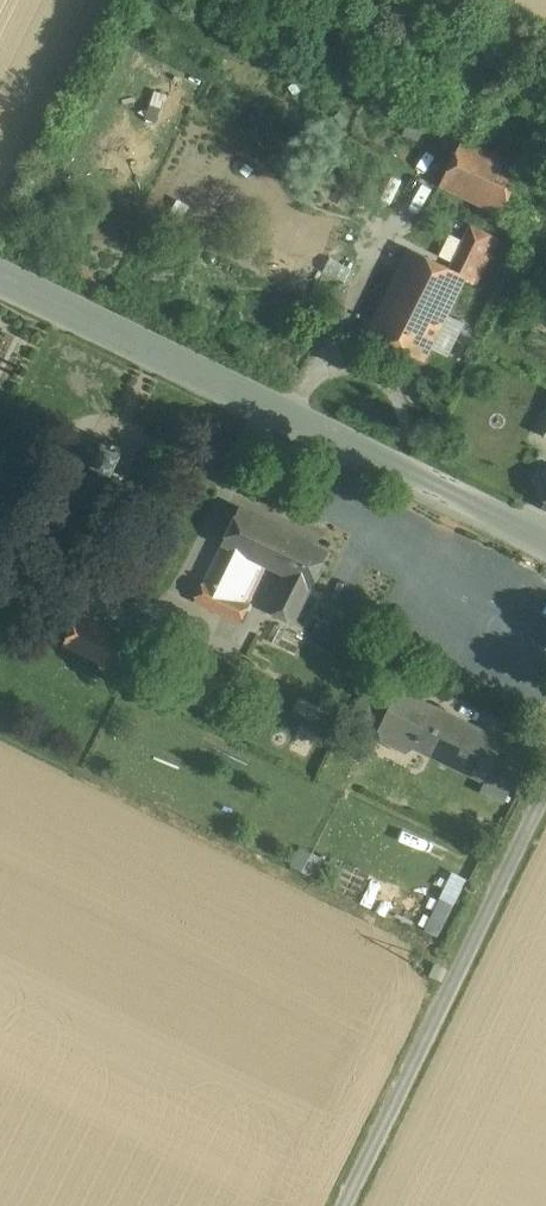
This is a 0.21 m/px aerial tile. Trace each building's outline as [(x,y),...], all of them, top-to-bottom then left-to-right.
[(524,165),(464,135),(440,184),(500,214),(524,165)] [(499,238),(470,224),(449,267),(467,276),(465,278),(477,284),(499,238)] [(449,267),(408,247),(366,332),(425,360),(432,347),(447,355),(463,323),(447,315),(465,278),(467,276),(449,267)] [(534,430),(545,436),(545,406),(534,430)] [(82,453),(55,507),(52,506),(44,521),(53,526),(57,528),(55,532),(58,534),(60,530),(78,539),(76,543),(80,544),(81,540),(85,542),(87,539),(83,537),(88,527),(97,531),(125,474),(114,468),(123,450),(120,449),(122,446),(106,438),(104,441),(102,440),(98,447),(88,442),(83,453),(82,453)] [(328,550),(240,507),(204,579),(231,592),(249,556),(284,573),(266,609),(293,623),(328,550)] [(231,592),(204,579),(194,600),(240,622),(250,602),(231,592)] [(109,631),(78,616),(64,644),(95,659),(109,631)] [(131,642),(109,631),(95,659),(117,670),(131,642)] [(405,751),(415,745),(433,707),(397,689),(379,727),(381,740),(405,751)] [(503,741),(433,707),(415,745),(485,780),(486,778),(503,741)] [(503,741),(486,778),(509,789),(527,753),(503,741)] [(290,864),(314,875),(323,854),(299,843),(290,864)] [(371,902),(399,916),(411,893),(384,878),(371,902)] [(452,914),(411,893),(399,916),(439,938),(452,914)]
